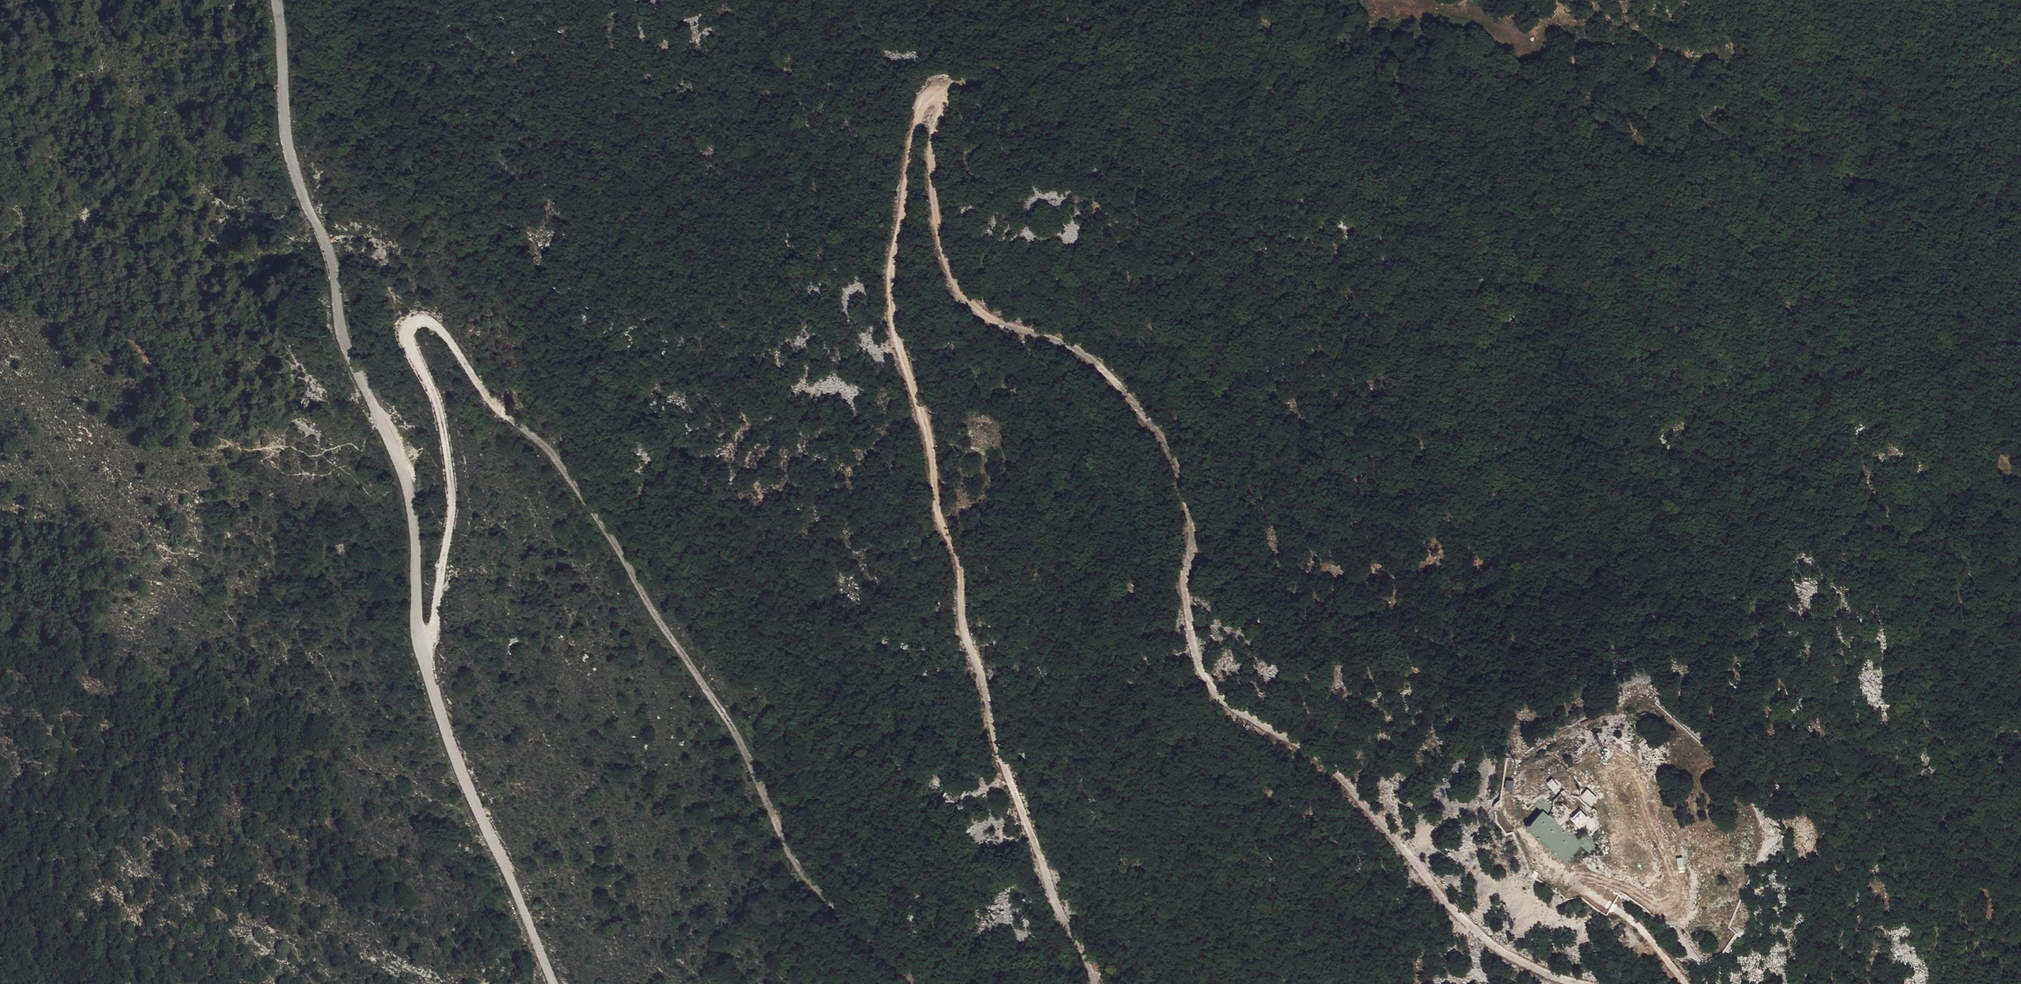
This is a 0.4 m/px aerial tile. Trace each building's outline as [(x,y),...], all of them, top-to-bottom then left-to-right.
[(1556,786),(1550,779),(1544,783),(1551,791),(1556,786)] [(1505,780),(1504,791),(1512,792),(1513,780),(1505,780)] [(1593,799),(1583,790),(1578,796),(1587,806),(1593,799)] [(1551,810),(1539,798),(1532,806),(1539,812),(1525,828),(1563,862),(1577,847),(1587,856),(1593,849),(1583,838),(1569,838),(1545,816),(1551,810)] [(1584,817),(1577,810),(1570,817),(1577,825),(1584,817)] [(1685,868),(1682,857),(1676,858),(1678,869),(1685,868)] [(994,917),(1013,916),(1012,885),(993,885),(994,917)]
